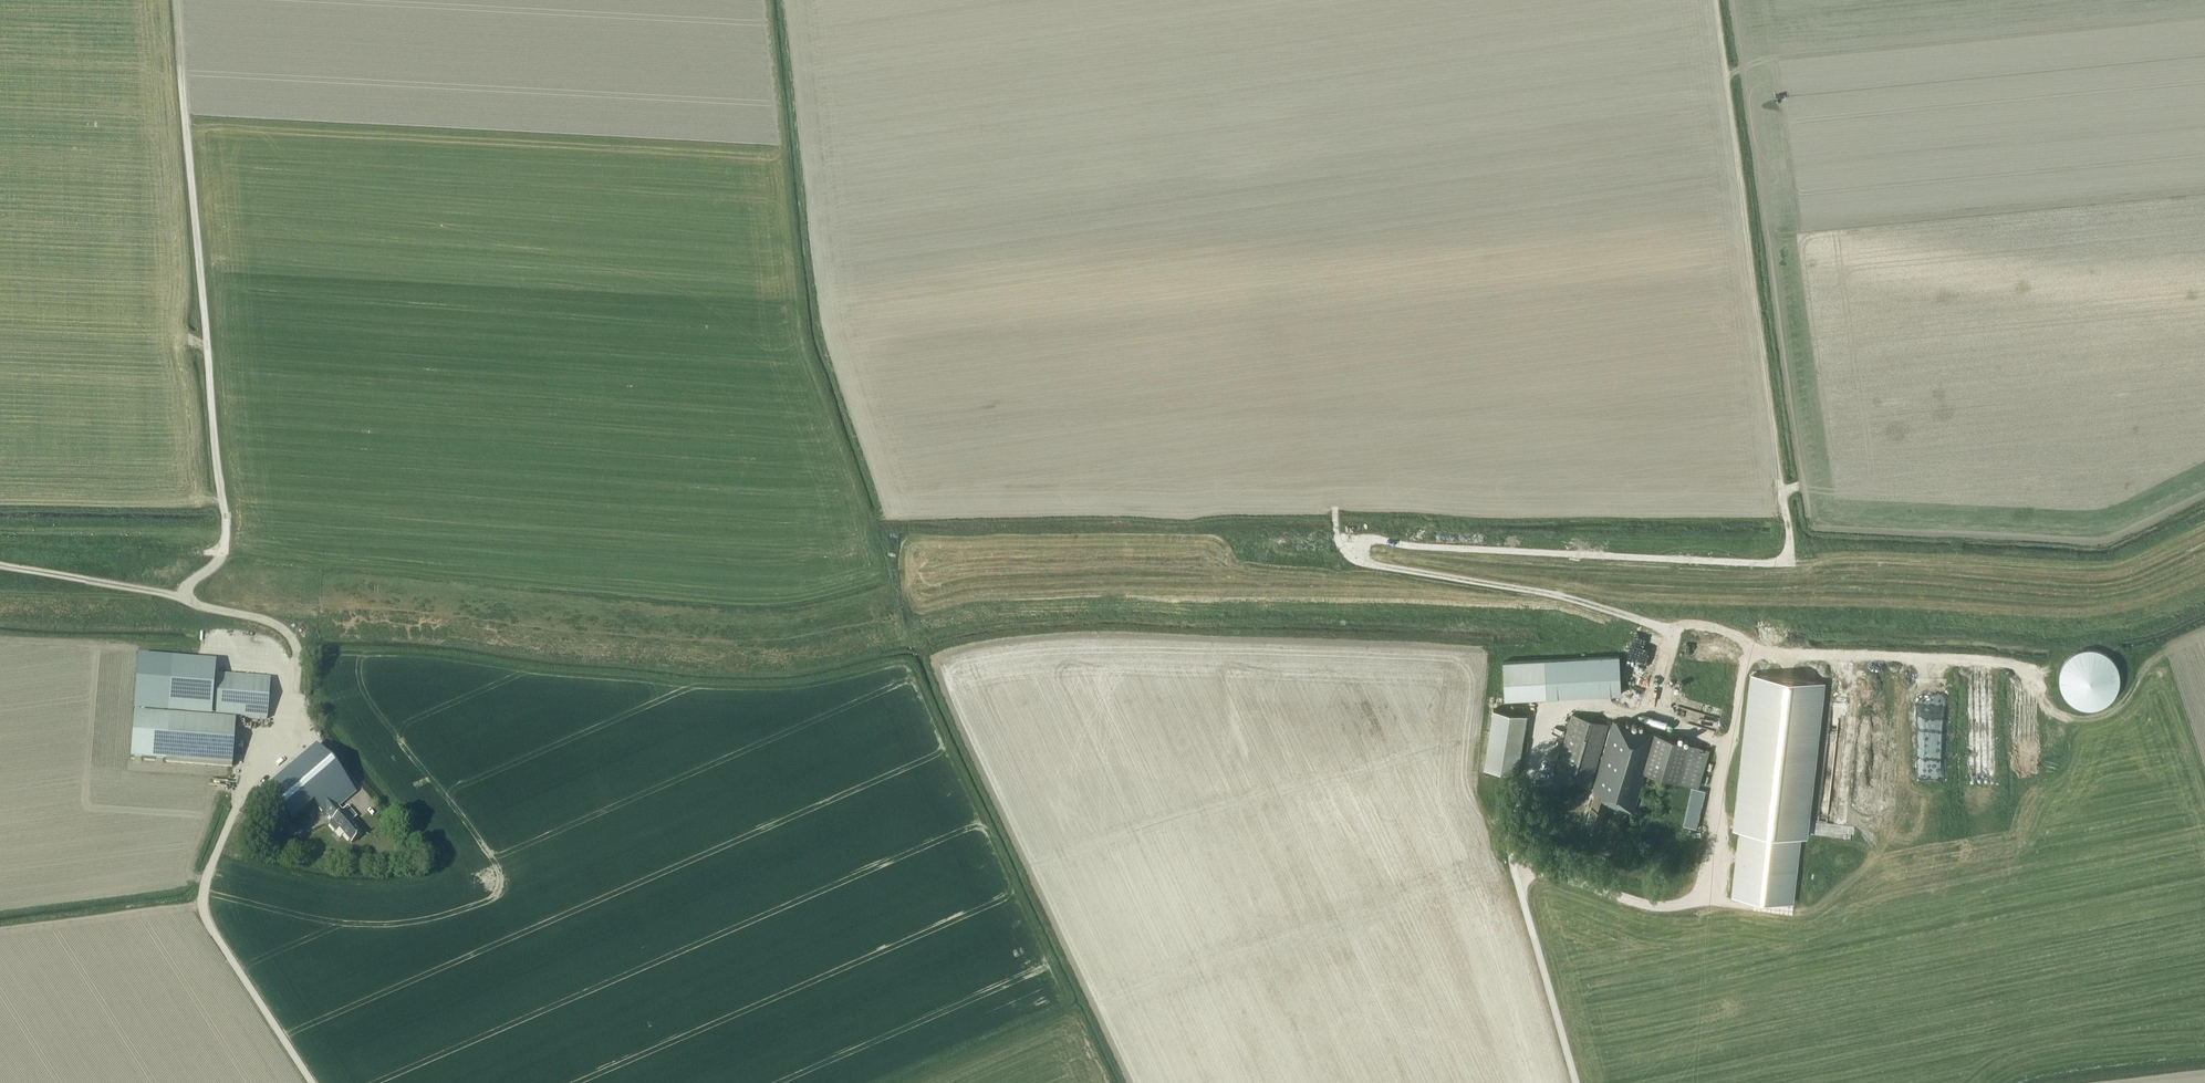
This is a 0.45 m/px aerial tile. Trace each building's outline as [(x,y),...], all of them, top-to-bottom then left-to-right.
[(2075,706),(2090,710),(2105,706),(2116,695),(2120,680),(2116,664),(2105,653),(2090,649),(2075,653),(2064,664),(2060,680),(2064,695),(2075,706)] [(1619,656),(1587,657),(1503,661),(1505,699),(1621,694),(1619,656)] [(212,710),(215,670),(138,663),(134,703),(212,710)] [(213,716),(266,720),(270,680),(217,675),(213,716)] [(1737,813),(1735,830),(1741,830),(1734,897),(1791,903),(1816,681),(1759,675),(1743,814),(1737,813)] [(1688,720),(1719,727),(1722,716),(1724,706),(1710,702),(1708,712),(1679,705),(1677,713),(1689,715),(1688,720)] [(1518,773),(1527,714),(1493,709),(1483,768),(1518,773)] [(231,768),(236,722),(134,713),(130,759),(231,768)] [(1572,714),(1554,778),(1589,788),(1608,724),(1572,714)] [(1592,789),(1595,790),(1584,825),(1597,829),(1604,804),(1633,812),(1645,772),(1697,788),(1708,750),(1611,721),(1592,789)] [(1689,723),(1687,729),(1714,736),(1716,730),(1689,723)] [(316,745),(263,790),(291,823),(314,803),(324,815),(326,814),(333,821),(329,824),(335,831),(338,828),(351,843),(361,834),(350,822),(356,817),(347,806),(341,811),(338,807),(356,792),(316,745)]
